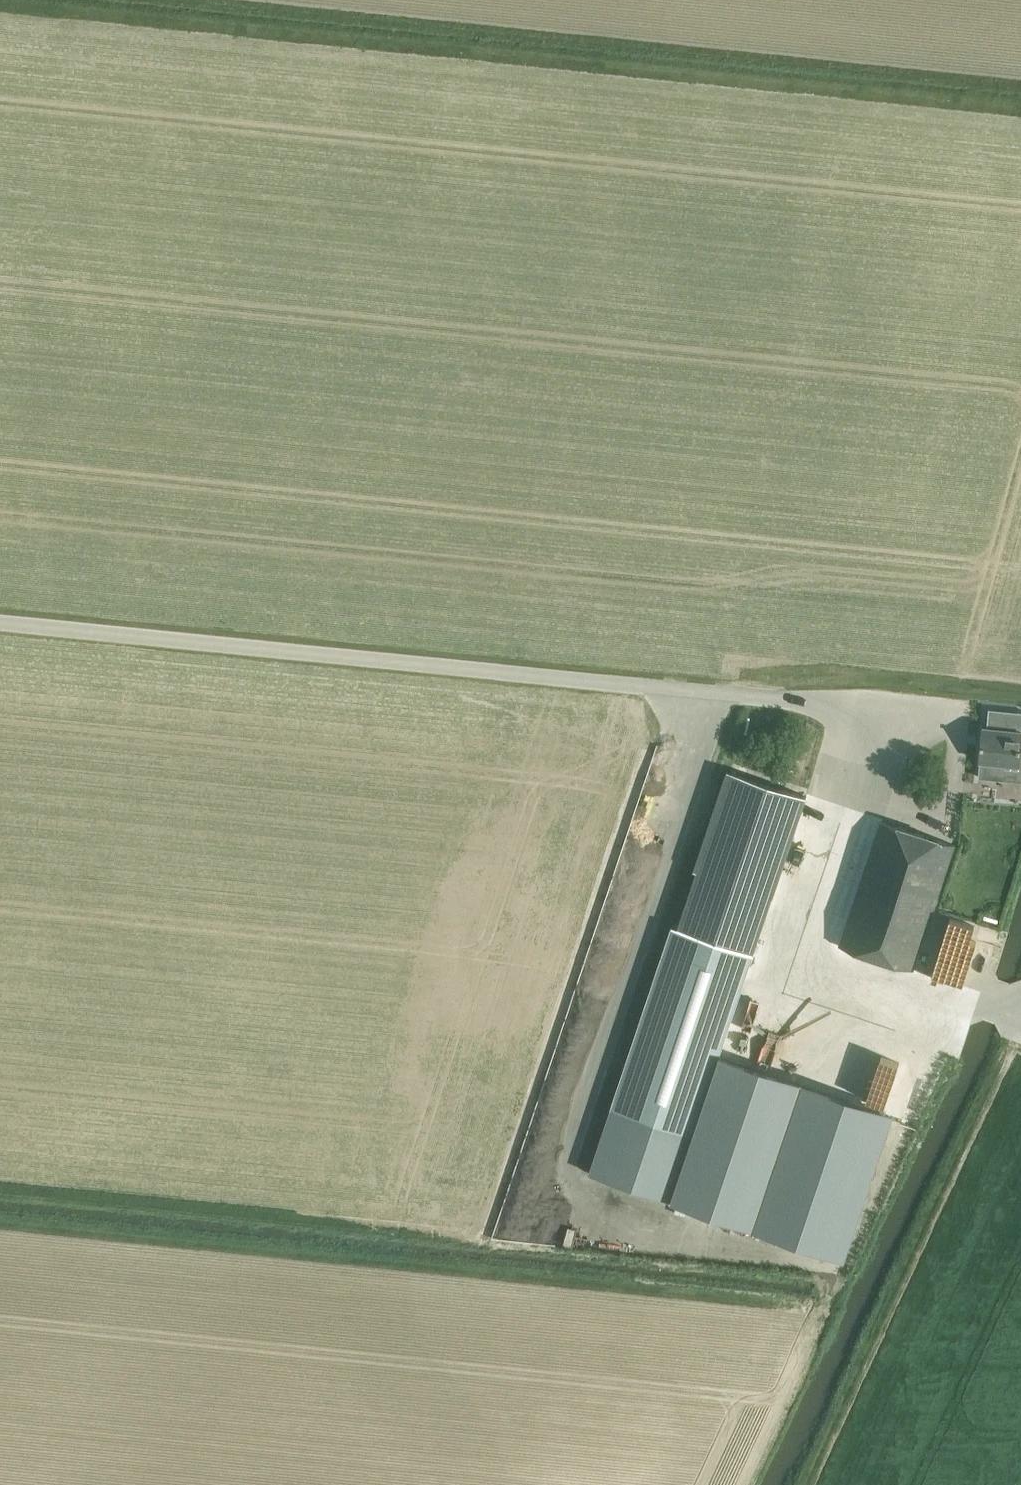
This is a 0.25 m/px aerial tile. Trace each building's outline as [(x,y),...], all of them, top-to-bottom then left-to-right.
[(979,778),(1002,780),(1004,763),(1020,765),(1020,763),(1020,731),(984,727),(981,761),(979,778)] [(754,953),(807,796),(729,770),(696,870),(699,871),(680,927),(754,953)] [(905,1000),(948,863),(955,844),(883,821),(843,947),(897,964),(887,994),(905,1000)] [(695,1130),(754,953),(680,927),(677,926),(617,1104),(695,1130)] [(890,1114),(800,1084),(753,1227),(842,1257),(890,1114)]
